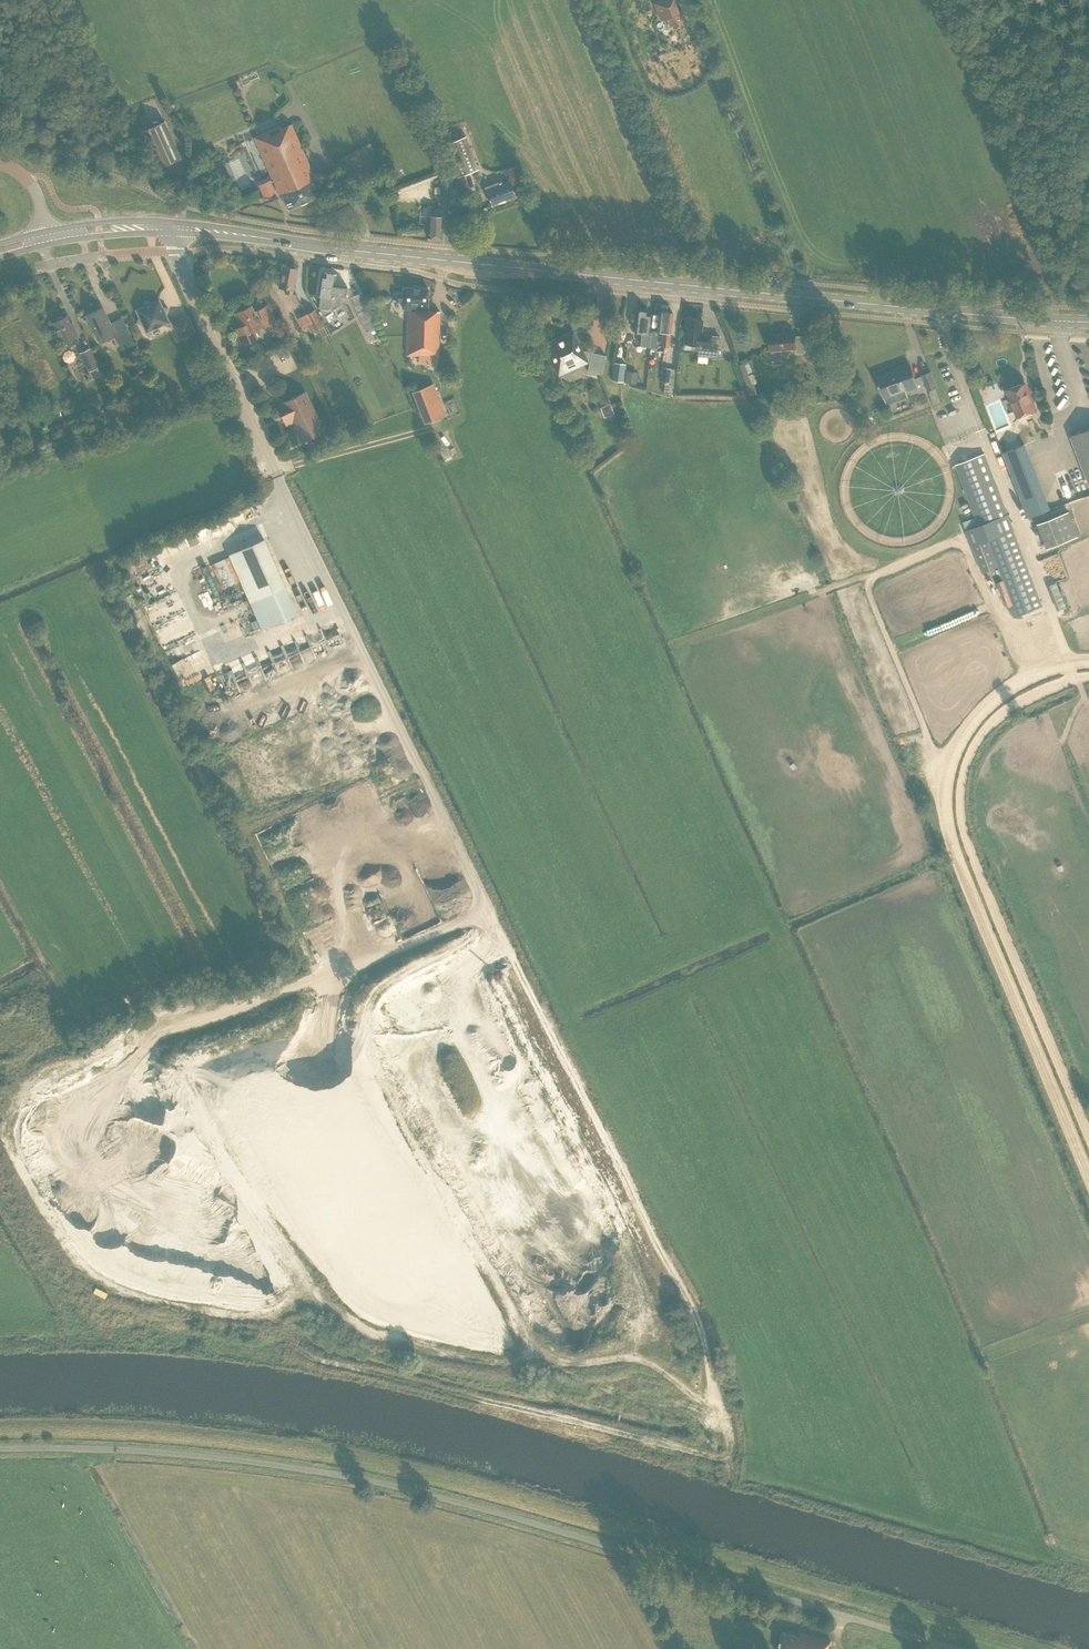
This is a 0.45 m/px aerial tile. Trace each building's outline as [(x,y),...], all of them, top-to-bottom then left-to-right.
[(683,24),(679,13),(674,0),(662,0),(655,3),(661,20),(667,18),(670,26),(673,25),(674,28),(683,24)] [(164,120),(144,130),(160,167),(181,158),(164,120)] [(281,125),(254,137),(273,180),(270,182),(269,180),(259,184),(261,188),(264,196),(265,198),(275,193),(274,190),(277,189),(281,198),(283,197),(288,209),(320,196),(313,180),(315,179),(291,124),(282,128),(281,125)] [(479,169),(466,135),(444,144),(457,177),(479,169)] [(445,170),(442,160),(436,161),(439,171),(445,170)] [(443,188),(451,185),(447,172),(440,175),(443,188)] [(235,187),(233,181),(225,184),(228,190),(235,187)] [(492,206),(515,197),(509,181),(502,184),(501,181),(496,183),(497,186),(486,190),(492,206)] [(264,196),(261,188),(255,191),(258,198),(264,196)] [(434,209),(434,216),(429,216),(428,238),(442,238),(442,216),(443,216),(443,209),(434,209)] [(285,292),(292,293),(297,268),(282,265),(278,286),(286,288),(285,292)] [(347,285),(334,283),(335,274),(325,272),(324,275),(321,274),(318,295),(317,301),(322,301),(321,308),(332,309),(341,304),(342,296),(345,297),(347,285)] [(439,356),(440,311),(428,311),(428,288),(403,287),(403,293),(397,292),(395,295),(395,299),(397,301),(403,302),(403,308),(408,308),(406,355),(408,355),(408,357),(411,357),(411,355),(439,356)] [(146,300),(138,323),(144,325),(147,331),(169,321),(166,315),(169,308),(146,300)] [(364,302),(354,307),(361,322),(366,332),(376,327),(364,302)] [(237,332),(243,344),(258,337),(257,337),(256,337),(253,330),(276,320),(269,304),(254,311),(251,305),(235,312),(244,330),(238,333),(238,332),(237,332)] [(115,331),(104,307),(87,315),(99,338),(115,331)] [(637,310),(635,331),(641,332),(640,347),(649,348),(651,333),(649,333),(651,314),(646,313),(647,310),(646,310),(644,309),(640,308),(638,310),(637,310)] [(328,334),(323,325),(315,309),(298,318),(303,327),(307,325),(311,333),(313,332),(317,340),(328,334)] [(672,311),(659,310),(657,331),(663,332),(661,346),(668,347),(670,333),(672,311)] [(76,334),(78,333),(73,322),(71,323),(68,315),(65,317),(63,316),(61,316),(58,318),(58,320),(55,321),(58,329),(56,329),(61,341),(64,340),(67,347),(80,341),(76,334)] [(195,330),(188,315),(173,322),(180,337),(195,330)] [(702,319),(687,318),(684,343),(699,344),(698,355),(716,357),(719,337),(701,334),(702,319)] [(115,333),(123,349),(135,343),(127,327),(115,333)] [(573,332),(545,345),(556,369),(562,366),(571,373),(577,370),(578,364),(586,360),(589,361),(587,370),(602,373),(606,355),(584,350),(582,351),(573,332)] [(796,353),(805,352),(804,335),(795,336),(795,333),(769,335),(770,350),(771,350),(772,359),(782,359),(781,349),(796,348),(796,353)] [(99,366),(90,347),(79,353),(88,371),(99,366)] [(624,383),(626,365),(615,363),(613,381),(624,383)] [(928,390),(937,387),(931,371),(922,374),(923,376),(915,379),(909,363),(898,367),(899,369),(877,377),(884,397),(906,389),(907,391),(918,387),(917,385),(925,382),(928,390)] [(665,382),(663,394),(672,395),(675,369),(670,368),(669,383),(665,382)] [(626,374),(625,381),(636,383),(637,375),(626,374)] [(444,414),(432,383),(411,392),(424,423),(444,414)] [(1017,416),(1035,409),(1025,384),(1008,391),(1017,416)] [(744,388),(737,391),(739,397),(740,397),(746,395),(744,388)] [(289,411),(281,415),(286,425),(294,422),(302,440),(324,429),(305,391),(284,401),(289,411)] [(1071,436),(1088,484),(1088,429),(1071,436)] [(1003,452),(1029,518),(1050,510),(1024,444),(1003,452)] [(982,572),(999,566),(1018,616),(1042,606),(1008,515),(985,454),(955,465),(978,523),(965,528),(982,572)] [(1069,513),(1040,524),(1049,549),(1079,538),(1069,513)] [(297,611),(264,537),(229,553),(262,626),(297,611)] [(1066,608),(1056,582),(1050,585),(1059,610),(1066,608)] [(768,1630),(770,1618),(747,1613),(744,1625),(768,1630)] [(831,1648),(829,1647),(831,1639),(801,1632),(800,1635),(783,1631),(779,1648),(831,1648)] [(856,1648),(865,1648),(868,1640),(859,1638),(856,1648)]
